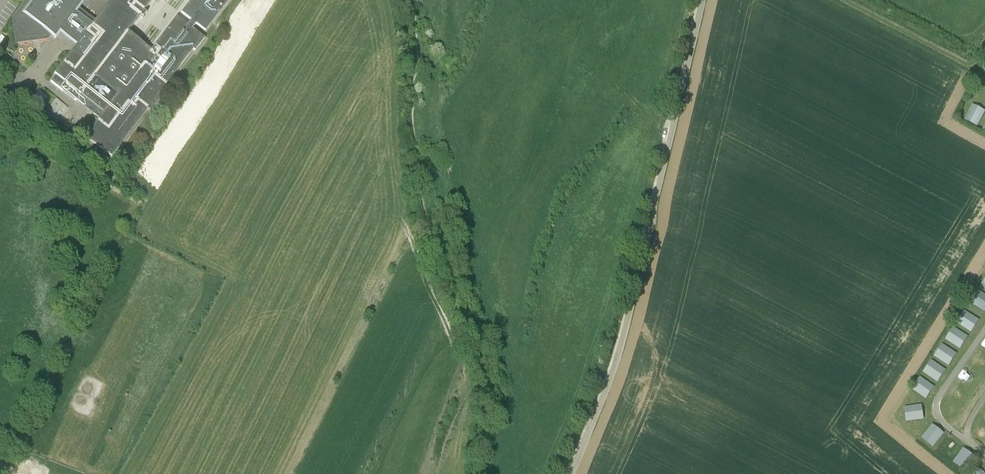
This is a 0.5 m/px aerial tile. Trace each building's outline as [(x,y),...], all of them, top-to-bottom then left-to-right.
[(15,20),(18,41),(46,37),(49,34),(55,38),(60,32),(77,45),(54,75),(55,76),(50,82),(75,100),(99,118),(85,136),(111,156),(143,115),(148,109),(150,110),(168,86),(166,84),(193,49),(195,50),(205,38),(194,30),(200,22),(208,28),(229,0),(188,0),(191,2),(185,11),(193,17),(187,25),(177,16),(149,52),(126,35),(139,17),(142,19),(147,12),(144,11),(152,0),(111,0),(92,25),(75,12),(84,0),(30,0),(15,20)]
